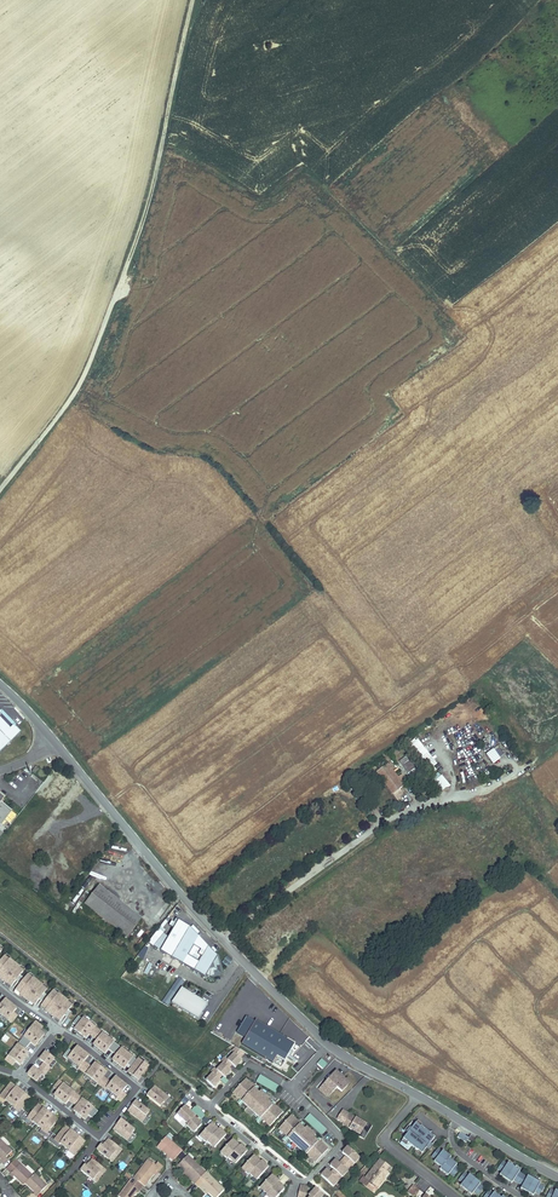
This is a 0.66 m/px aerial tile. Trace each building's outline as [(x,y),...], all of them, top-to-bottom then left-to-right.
[(21,732),(14,725),(11,728),(0,717),(0,752),(21,732)] [(433,766),(436,764),(417,738),(410,743),(432,773),(436,770),(433,766)] [(485,754),(493,764),(505,755),(497,745),(485,754)] [(409,773),(414,769),(408,762),(403,766),(409,773)] [(398,778),(388,764),(377,772),(393,794),(399,789),(404,786),(398,778)] [(71,787),(51,772),(46,779),(66,794),(71,787)] [(408,783),(403,775),(398,778),(404,786),(408,783)] [(442,791),(450,785),(441,775),(434,781),(442,791)] [(54,809),(66,794),(46,779),(35,794),(54,809)] [(402,794),(399,789),(393,794),(396,798),(402,794)] [(5,798),(0,795),(0,825),(1,826),(12,811),(1,803),(5,798)] [(125,843),(119,835),(113,840),(120,847),(125,843)] [(90,908),(104,890),(99,886),(85,905),(90,908)] [(121,903),(104,890),(90,908),(107,921),(121,903)] [(128,937),(142,920),(141,920),(121,903),(107,921),(128,937)] [(304,917),(299,912),(289,921),(288,921),(294,927),(304,917)] [(299,932),(309,923),(304,917),(294,927),(299,932)] [(190,928),(179,921),(177,924),(172,922),(170,926),(175,929),(161,952),(205,978),(207,975),(210,977),(223,974),(218,957),(190,928)] [(154,947),(167,931),(161,926),(148,943),(154,947)] [(225,975),(220,955),(218,957),(223,974),(210,977),(212,978),(225,975)] [(23,972),(18,968),(19,967),(10,960),(9,961),(4,957),(2,960),(0,963),(0,979),(6,984),(7,983),(11,987),(16,981),(20,976),(23,972)] [(143,978),(152,982),(159,968),(141,959),(134,973),(143,977),(143,978)] [(44,993),(46,990),(42,987),(42,986),(33,979),(32,979),(28,976),(25,979),(20,985),(16,991),(21,994),(20,995),(29,1002),(30,1002),(35,1005),(39,1000),(44,993)] [(20,985),(25,979),(20,976),(16,981),(20,985)] [(198,1020),(207,1005),(181,989),(171,1004),(198,1020)] [(64,1016),(69,1010),(72,1006),(67,1002),(68,1002),(59,994),(58,995),(53,991),(49,997),(44,1003),(41,1006),(46,1010),(45,1011),(55,1018),(60,1021),(64,1016)] [(44,1003),(49,997),(44,993),(39,1000),(44,1003)] [(12,1023),(17,1016),(13,1013),(17,1009),(5,1000),(2,1004),(0,1003),(0,1014),(12,1023)] [(68,1019),(72,1013),(69,1010),(64,1016),(68,1019)] [(133,1057),(95,1027),(94,1027),(83,1018),(82,1019),(78,1016),(73,1023),(77,1026),(74,1030),(86,1038),(89,1034),(97,1040),(93,1045),(105,1053),(108,1049),(116,1055),(113,1060),(124,1069),(127,1064),(131,1067),(128,1072),(138,1080),(149,1066),(138,1058),(137,1060),(133,1057)] [(241,1045),(281,1068),(294,1045),(255,1021),(254,1023),(245,1017),(236,1033),(245,1038),(241,1045)] [(29,1054),(25,1050),(31,1042),(35,1046),(44,1035),(39,1031),(43,1027),(36,1021),(32,1026),(33,1026),(17,1045),(18,1045),(9,1056),(5,1060),(12,1065),(16,1061),(20,1065),(29,1054)] [(103,1076),(106,1072),(95,1063),(92,1068),(84,1061),(88,1056),(77,1047),(73,1052),(69,1049),(63,1056),(67,1060),(69,1058),(79,1067),(78,1068),(106,1090),(107,1088),(118,1097),(117,1098),(121,1102),(126,1095),(122,1091),(127,1086),(116,1077),(111,1083),(103,1076)] [(233,1054),(227,1061),(232,1065),(235,1068),(242,1061),(240,1059),(245,1053),(235,1048),(231,1052),(233,1054)] [(37,1082),(42,1075),(44,1076),(51,1068),(49,1066),(54,1059),(45,1052),(40,1059),(44,1063),(38,1071),(34,1067),(28,1075),(37,1082)] [(227,1061),(224,1058),(220,1062),(223,1064),(216,1071),(222,1076),(224,1078),(231,1071),(229,1069),(232,1065),(227,1061)] [(317,1064),(322,1069),(327,1064),(321,1059),(317,1064)] [(219,1080),(222,1076),(216,1071),(214,1069),(210,1073),(212,1074),(206,1081),(214,1088),(220,1081),(219,1080)] [(328,1097),(337,1086),(342,1091),(350,1082),(346,1079),(337,1070),(320,1089),(328,1097)] [(256,1082),(275,1093),(279,1086),(260,1075),(256,1082)] [(252,1086),(245,1079),(232,1093),(240,1100),(242,1102),(241,1102),(243,1104),(259,1118),(260,1120),(261,1119),(262,1120),(270,1127),(282,1113),(275,1106),(266,1116),(264,1114),(271,1107),(269,1105),(254,1091),(252,1089),(245,1097),(244,1095),(252,1086)] [(93,1108),(75,1093),(74,1093),(59,1081),(54,1087),(58,1091),(54,1095),(66,1104),(69,1100),(77,1106),(74,1110),(85,1119),(88,1115),(92,1118),(98,1111),(94,1108),(93,1108)] [(20,1112),(31,1099),(11,1083),(0,1097),(6,1101),(6,1100),(15,1107),(14,1108),(20,1112)] [(169,1097),(163,1093),(163,1092),(155,1086),(147,1096),(160,1107),(164,1102),(164,1103),(169,1097)] [(254,1088),(252,1086),(244,1095),(245,1097),(252,1089),(254,1088)] [(136,1118),(136,1117),(142,1122),(147,1116),(146,1116),(149,1111),(136,1101),(128,1111),(136,1118)] [(58,1120),(38,1104),(27,1118),(33,1123),(33,1122),(42,1129),(41,1129),(47,1134),(58,1120)] [(275,1106),(273,1105),(271,1107),(264,1114),(266,1116),(275,1106)] [(188,1125),(193,1119),(194,1118),(195,1117),(191,1114),(190,1115),(188,1113),(188,1111),(184,1107),(177,1115),(188,1125)] [(364,1130),(368,1132),(372,1126),(359,1118),(358,1121),(355,1119),(356,1118),(343,1109),(337,1119),(343,1122),(343,1124),(352,1130),(351,1131),(359,1136),(362,1131),(364,1130)] [(305,1119),(321,1134),(326,1129),(310,1114),(305,1119)] [(298,1122),(291,1116),(278,1129),(285,1136),(282,1140),(285,1143),(288,1140),(304,1154),(306,1156),(306,1155),(308,1156),(315,1163),(328,1149),(320,1143),(312,1152),(310,1150),(318,1141),(319,1140),(317,1138),(315,1141),(300,1128),(298,1126),(291,1133),(289,1132),(298,1122)] [(122,1136),(128,1140),(132,1135),(131,1134),(135,1130),(121,1119),(113,1130),(122,1136)] [(187,1126),(194,1133),(202,1125),(197,1121),(195,1121),(193,1119),(188,1125),(187,1126)] [(300,1124),(298,1122),(289,1132),(291,1133),(298,1126),(300,1124)] [(208,1142),(219,1129),(216,1126),(215,1127),(212,1124),(200,1136),(204,1139),(203,1140),(207,1143),(208,1142)] [(416,1124),(403,1139),(408,1143),(417,1151),(417,1150),(422,1154),(435,1138),(430,1135),(430,1134),(422,1128),(421,1127),(420,1127),(416,1124)] [(85,1142),(65,1126),(55,1140),(60,1144),(61,1144),(69,1150),(69,1151),(74,1155),(85,1142)] [(219,1129),(208,1142),(211,1145),(211,1144),(215,1147),(226,1135),(223,1132),(224,1131),(220,1128),(219,1129)] [(362,1131),(359,1136),(364,1139),(368,1132),(364,1130),(362,1131)] [(457,1138),(466,1143),(468,1141),(474,1145),(478,1139),(471,1135),(469,1138),(460,1133),(457,1138)] [(182,1151),(166,1137),(157,1147),(164,1152),(167,1150),(173,1155),(171,1157),(175,1160),(182,1151)] [(0,1139),(0,1157),(3,1160),(6,1158),(9,1155),(11,1157),(13,1154),(12,1152),(13,1152),(0,1139)] [(111,1161),(121,1149),(109,1139),(103,1146),(101,1145),(97,1150),(111,1161)] [(229,1158),(241,1145),(237,1142),(236,1143),(233,1140),(222,1152),(225,1155),(225,1156),(228,1159),(229,1158)] [(320,1143),(318,1141),(310,1150),(312,1152),(320,1143)] [(241,1145),(229,1158),(232,1161),(233,1160),(236,1163),(248,1151),(244,1148),(245,1147),(242,1144),(241,1145)] [(329,1166),(333,1169),(339,1175),(342,1177),(347,1171),(345,1169),(348,1165),(351,1162),(354,1164),(359,1158),(347,1147),(342,1153),(345,1156),(338,1163),(335,1160),(329,1166)] [(113,1162),(123,1150),(121,1149),(111,1161),(113,1162)] [(173,1155),(167,1150),(164,1152),(167,1155),(171,1158),(174,1161),(175,1160),(171,1157),(173,1155)] [(438,1150),(432,1157),(436,1160),(434,1162),(441,1168),(440,1170),(448,1176),(450,1174),(454,1177),(460,1169),(456,1166),(457,1165),(450,1159),(451,1158),(443,1151),(442,1153),(438,1150)] [(33,1176),(17,1161),(22,1157),(20,1155),(6,1169),(11,1173),(10,1174),(13,1177),(14,1176),(24,1185),(26,1184),(33,1176)] [(200,1167),(188,1155),(179,1165),(185,1171),(186,1170),(191,1176),(200,1167)] [(246,1171),(245,1172),(249,1175),(250,1174),(262,1161),(258,1158),(257,1159),(254,1156),(242,1168),(246,1171)] [(95,1181),(105,1169),(92,1160),(87,1167),(85,1165),(81,1170),(95,1181)] [(144,1187),(154,1175),(153,1174),(158,1168),(155,1165),(148,1160),(133,1179),(142,1185),(143,1186),(144,1187)] [(265,1164),(266,1163),(263,1160),(262,1161),(250,1174),(253,1177),(254,1176),(257,1179),(269,1167),(265,1164)] [(366,1178),(365,1178),(370,1182),(369,1184),(374,1189),(376,1187),(383,1178),(382,1178),(381,1177),(386,1171),(390,1167),(380,1160),(366,1178)] [(156,1176),(163,1167),(163,1166),(158,1163),(158,1162),(156,1165),(155,1165),(158,1168),(153,1174),(154,1175),(156,1176)] [(502,1172),(500,1175),(512,1184),(514,1180),(518,1183),(523,1186),(521,1189),(533,1196),(535,1193),(540,1195),(544,1187),(540,1185),(540,1183),(528,1176),(527,1178),(523,1176),(519,1173),(520,1172),(508,1163),(507,1165),(503,1162),(498,1170),(502,1172)] [(191,1176),(186,1170),(185,1171),(183,1173),(195,1184),(199,1179),(196,1176),(202,1170),(200,1167),(191,1176)] [(97,1183),(106,1171),(105,1169),(95,1181),(97,1183)] [(326,1170),(320,1176),(332,1187),(338,1181),(336,1179),(339,1175),(333,1169),(330,1173),(326,1170)] [(199,1179),(206,1173),(202,1170),(196,1176),(199,1179)] [(378,1189),(386,1178),(389,1173),(386,1171),(381,1177),(382,1178),(383,1178),(376,1187),(378,1188),(378,1189)] [(206,1172),(206,1173),(199,1179),(205,1185),(203,1187),(209,1192),(208,1193),(212,1196),(218,1196),(224,1190),(206,1172)] [(460,1186),(472,1195),(474,1192),(478,1195),(484,1188),(480,1185),(481,1184),(469,1175),(468,1176),(465,1173),(459,1180),(463,1183),(460,1186)] [(47,1186),(36,1176),(35,1174),(33,1176),(26,1184),(32,1190),(36,1187),(41,1192),(47,1186)] [(267,1194),(279,1181),(280,1180),(277,1177),(276,1178),(272,1175),(261,1187),(265,1190),(264,1191),(267,1194)] [(365,1178),(366,1178),(363,1176),(359,1180),(372,1191),(374,1193),(378,1188),(376,1187),(374,1189),(369,1184),(370,1182),(365,1178)] [(142,1185),(133,1179),(133,1178),(119,1196),(132,1196),(136,1193),(142,1185)] [(205,1185),(199,1179),(195,1184),(206,1195),(208,1193),(209,1192),(203,1187),(205,1185)] [(266,1195),(268,1196),(277,1196),(285,1189),(282,1185),(283,1184),(279,1181),(266,1195)] [(300,1186),(297,1196),(305,1196),(307,1188),(300,1186)] [(413,1196),(415,1196),(420,1191),(413,1186),(407,1193),(413,1196)] [(37,1196),(41,1192),(36,1187),(32,1190),(35,1193),(35,1194),(37,1196)]
